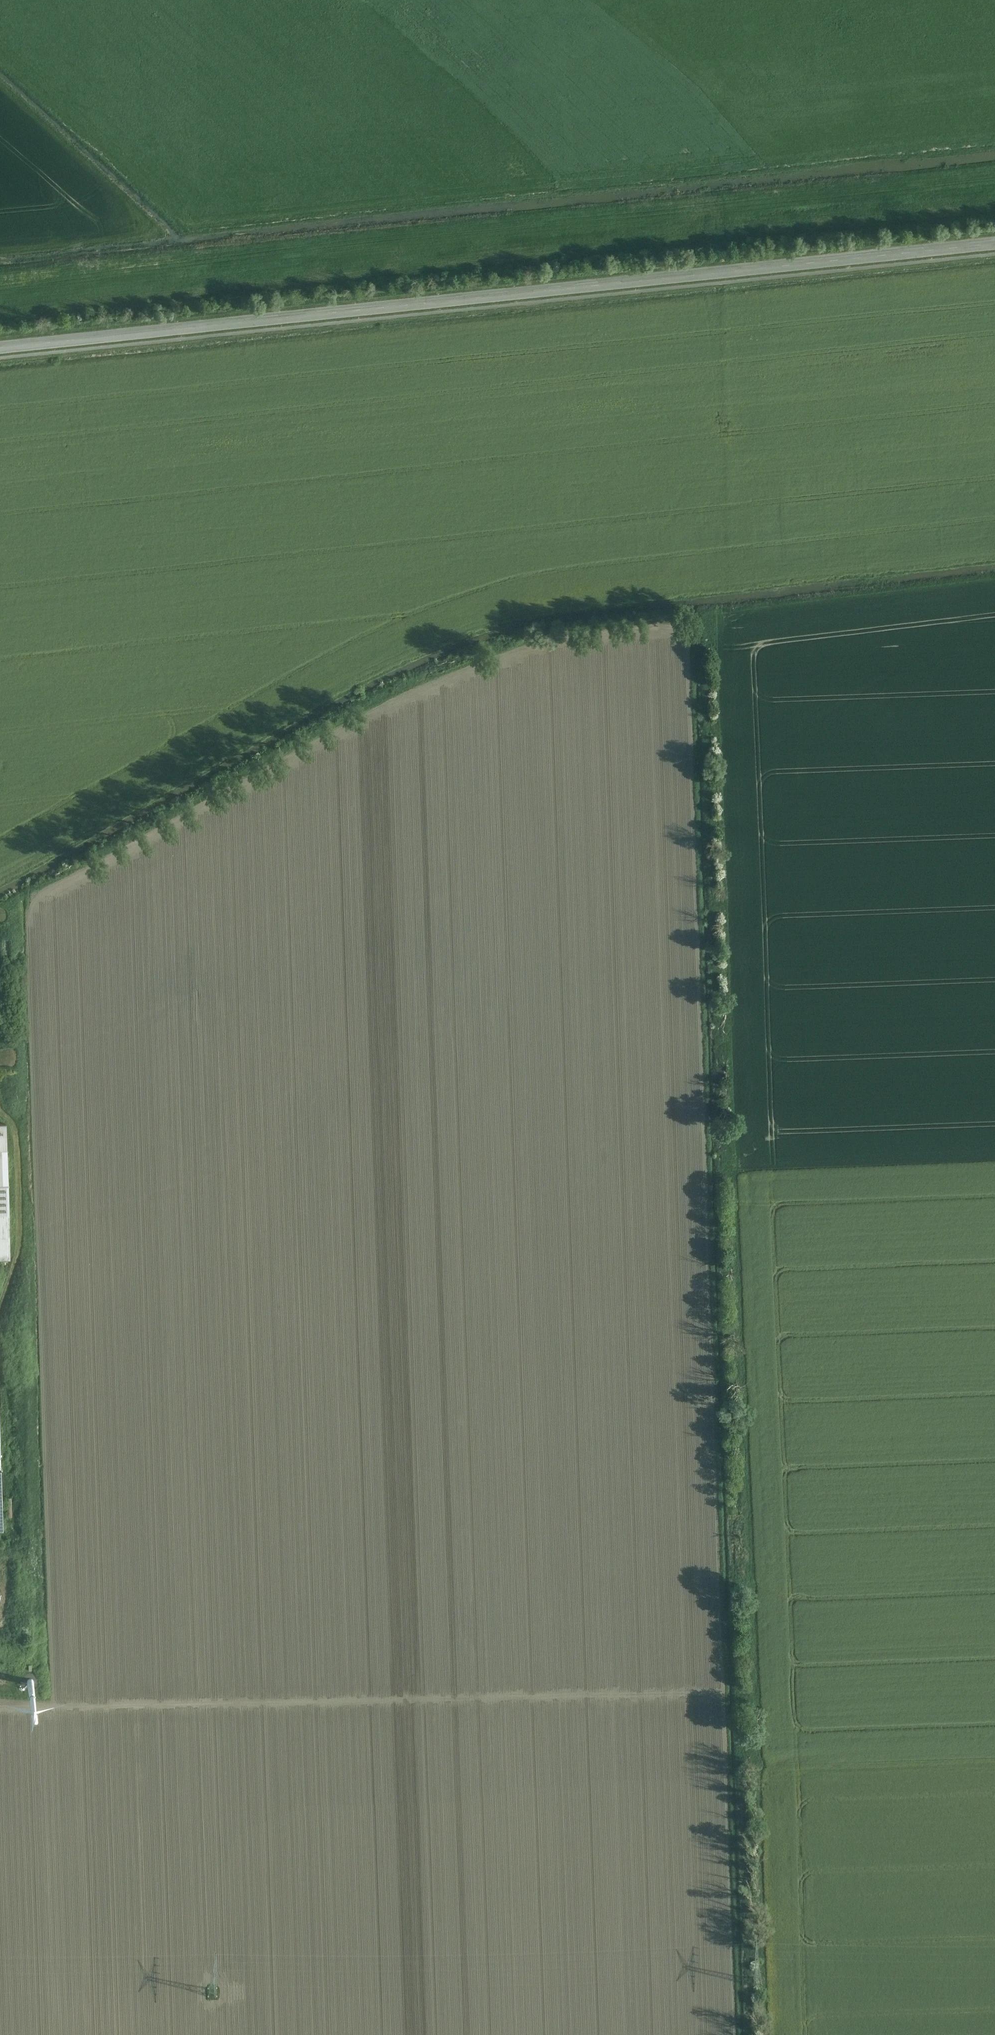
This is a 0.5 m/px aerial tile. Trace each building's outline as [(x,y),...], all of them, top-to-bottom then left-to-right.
[(10,1260),(4,1124),(0,1124),(0,1260),(10,1260)]
